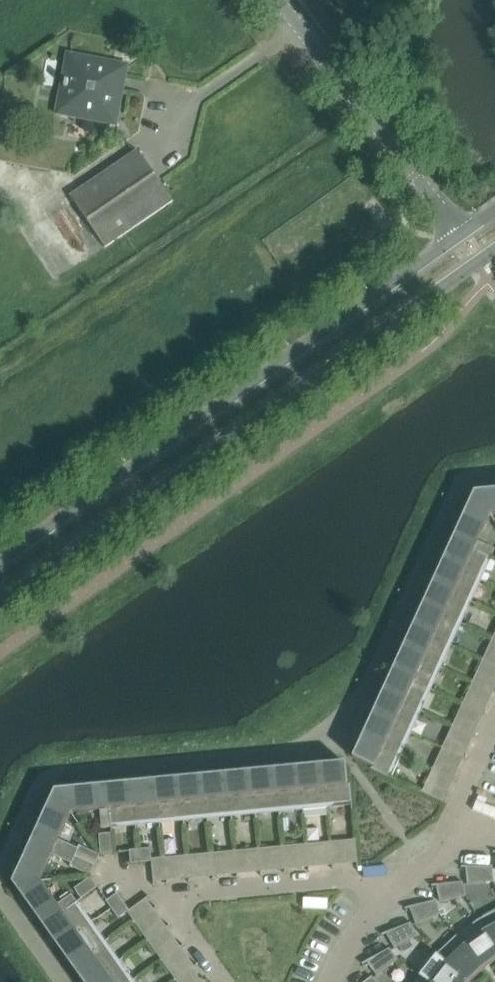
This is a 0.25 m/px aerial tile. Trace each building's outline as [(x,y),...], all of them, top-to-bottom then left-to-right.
[(72,60),(68,79),(66,79),(64,90),(66,90),(65,99),(59,98),(56,114),(72,117),(73,112),(112,119),(120,76),(119,76),(119,77),(112,76),(114,69),(115,69),(115,68),(72,60)] [(105,247),(173,201),(138,150),(70,196),(105,247)] [(474,493),(490,515),(491,515),(494,515),(494,491),(487,492),(474,493)] [(458,530),(453,539),(474,549),(473,551),(488,558),(491,559),(491,558),(494,549),(478,541),(490,516),(490,515),(474,493),(469,505),(465,514),(463,517),(458,530)] [(444,559),(443,561),(464,571),(463,573),(478,579),(488,558),(473,551),(474,549),(453,539),(450,546),(444,559)] [(434,580),(433,583),(454,592),(453,594),(468,601),(478,580),(478,579),(463,573),(464,571),(443,561),(440,567),(434,580)] [(424,602),(423,605),(444,614),(443,616),(458,623),(468,601),(453,594),(454,592),(433,583),(430,589),(424,602)] [(414,624),(413,627),(434,636),(433,638),(448,645),(458,623),(443,616),(444,614),(423,605),(420,611),(414,624)] [(404,646),(403,648),(424,658),(423,660),(438,667),(448,645),(433,638),(434,636),(413,627),(410,633),(404,646)] [(394,668),(393,670),(414,680),(413,682),(428,689),(429,688),(438,667),(423,660),(424,658),(403,648),(400,655),(394,668)] [(384,690),(383,692),(404,702),(403,703),(418,711),(428,689),(413,682),(414,680),(393,670),(390,677),(384,690)] [(491,691),(494,683),(494,681),(482,675),(478,685),(477,685),(491,691)] [(374,711),(373,714),(394,723),(393,725),(408,732),(409,732),(418,711),(403,703),(404,702),(383,692),(380,698),(374,711)] [(486,703),(472,697),(468,706),(467,707),(481,713),(482,713),(486,703)] [(364,733),(363,736),(384,745),(383,747),(398,754),(399,754),(408,733),(408,732),(393,725),(394,723),(373,714),(370,720),(364,733)] [(458,729),(471,735),(472,735),(476,725),(462,719),(458,728),(458,729)] [(353,758),(373,767),(373,768),(371,768),(371,769),(388,777),(388,776),(398,754),(383,747),(384,745),(363,736),(360,742),(354,755),(353,758)] [(448,750),(461,757),(461,756),(466,747),(452,741),(448,750)] [(437,772),(451,779),(452,778),(456,769),(442,762),(438,772),(437,772)] [(328,765),(321,766),(324,788),(326,788),(327,805),(328,805),(351,802),(352,802),(350,784),(349,784),(349,785),(348,785),(346,764),(346,763),(345,763),(343,764),(328,765)] [(304,767),(298,768),(300,790),(302,790),(303,807),(304,807),(327,805),(326,788),(324,788),(321,766),(319,766),(304,767)] [(281,769),(274,770),(276,793),(278,793),(279,809),(280,809),(303,807),(302,790),(300,790),(298,768),(295,768),(281,769)] [(257,772),(250,772),(252,795),(254,795),(255,811),(256,811),(279,809),(278,793),(276,793),(274,770),(271,770),(257,772)] [(233,774),(226,775),(228,797),(230,797),(232,814),(255,811),(254,795),(252,795),(250,772),(247,772),(233,774)] [(209,776),(202,777),(204,799),(206,799),(208,816),(231,814),(232,814),(230,797),(228,797),(226,775),(223,775),(209,776)] [(185,778),(178,779),(180,802),(182,802),(184,818),(207,816),(208,816),(206,799),(204,799),(202,777),(199,777),(185,778)] [(161,781),(154,781),(156,804),(158,804),(160,820),(183,818),(184,818),(182,802),(180,802),(178,779),(175,779),(161,781)] [(137,783),(130,784),(132,806),(134,806),(136,823),(159,820),(160,820),(158,804),(156,804),(154,781),(151,782),(137,783)] [(113,785),(106,786),(108,808),(110,808),(112,825),(136,823),(134,806),(132,806),(130,784),(128,784),(113,785)] [(427,795),(441,801),(446,790),(432,784),(427,794),(427,795)] [(68,789),(55,791),(71,813),(72,813),(100,810),(102,828),(112,828),(112,827),(112,825),(110,808),(108,808),(106,786),(96,787),(82,788),(79,788),(68,789)] [(39,827),(34,837),(76,856),(81,845),(80,845),(78,848),(59,839),(71,813),(55,791),(50,802),(46,812),(44,815),(39,827)] [(18,872),(13,883),(40,881),(40,880),(52,854),(72,863),(70,866),(71,867),(76,856),(34,837),(30,847),(24,859),(23,862),(18,872)] [(357,860),(358,860),(356,845),(356,846),(345,846),(346,862),(357,860)] [(142,862),(152,861),(151,848),(140,849),(142,862)] [(333,863),(332,848),(331,848),(321,849),(322,864),(333,863)] [(140,849),(130,850),(130,851),(131,863),(142,862),(140,849)] [(309,865),(308,850),(307,850),(297,851),(298,866),(309,865)] [(285,867),(284,852),(283,852),(273,853),(274,868),(285,867)] [(261,869),(260,854),(259,854),(249,855),(250,870),(261,869)] [(237,872),(236,856),(235,857),(225,858),(227,873),(237,872)] [(213,874),(214,874),(212,859),(201,860),(203,875),(213,874)] [(189,876),(190,876),(188,861),(179,862),(181,877),(189,876)] [(466,868),(467,882),(467,884),(494,882),(493,868),(461,866),(461,867),(466,868)] [(40,881),(13,883),(21,894),(26,902),(28,905),(36,916),(43,925),(61,912),(62,913),(76,904),(78,902),(77,902),(72,894),(57,905),(40,881)] [(436,886),(440,899),(440,902),(466,896),(463,882),(432,885),(432,886),(436,886)] [(113,910),(124,902),(118,893),(107,900),(106,901),(113,910)] [(441,914),(435,900),(405,908),(405,909),(410,908),(415,921),(416,925),(441,914)] [(130,911),(124,902),(113,910),(119,919),(130,911)] [(61,912),(43,925),(47,931),(55,942),(57,945),(75,931),(76,933),(90,923),(76,904),(62,913),(61,912)] [(479,919),(494,946),(494,911),(479,919)] [(479,919),(457,935),(484,969),(494,961),(494,946),(479,919)] [(153,938),(165,929),(160,922),(148,930),(153,937),(153,938)] [(75,931),(57,945),(60,950),(69,962),(70,964),(89,951),(90,953),(104,943),(90,923),(76,933),(75,931)] [(386,934),(393,946),(395,948),(418,935),(411,923),(382,934),(382,935),(386,934)] [(437,954),(467,981),(470,981),(484,969),(457,935),(441,950),(437,954)] [(167,957),(179,949),(179,948),(173,940),(161,948),(167,957)] [(70,964),(74,970),(83,981),(87,981),(103,971),(104,972),(118,963),(104,943),(90,953),(89,951),(70,964)] [(367,962),(375,974),(377,976),(398,959),(389,948),(362,963),(363,965),(367,962)] [(436,954),(420,976),(429,981),(467,981),(437,954),(436,954)] [(181,977),(193,968),(187,959),(175,968),(181,977)] [(87,981),(132,981),(118,963),(104,972),(103,971),(87,981)]
